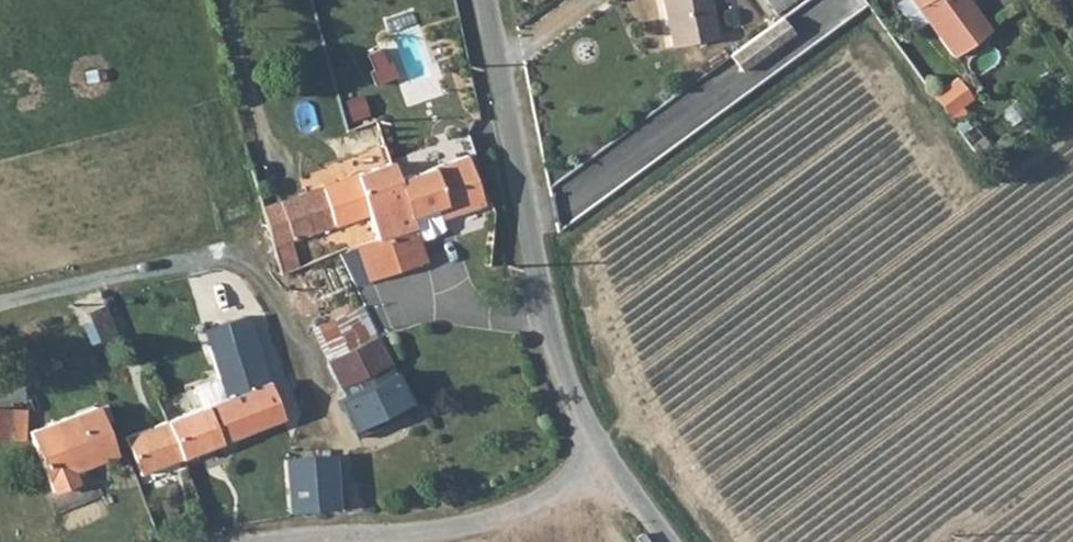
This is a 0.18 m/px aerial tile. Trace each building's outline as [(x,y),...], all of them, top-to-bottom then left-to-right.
[(681,55),(724,46),(714,0),(668,0),(681,55)] [(959,66),(995,39),(966,0),(910,0),(959,66)] [(744,67),(779,48),(772,36),(737,54),(744,67)] [(940,106),(955,125),(980,107),(966,87),(940,106)] [(413,232),(417,244),(434,239),(438,234),(435,226),(484,208),(468,158),(397,182),(407,221),(422,216),(426,228),(413,232)] [(306,173),(310,187),(354,174),(350,160),(306,173)] [(262,213),(274,249),(336,227),(368,215),(379,242),(413,232),(426,228),(422,216),(407,221),(397,182),(392,164),(262,213)] [(423,265),(417,244),(413,232),(379,242),(355,249),(366,284),(423,265)] [(394,392),(356,317),(306,341),(344,416),(394,392)] [(191,396),(197,411),(127,440),(143,477),(285,421),(272,388),(266,389),(250,327),(203,344),(218,380),(194,390),(191,396)] [(197,338),(182,340),(183,358),(200,355),(197,338)] [(386,475),(424,456),(401,409),(363,427),(386,475)] [(0,410),(0,442),(10,442),(10,410),(0,410)] [(119,457),(101,410),(34,436),(55,494),(80,484),(76,474),(119,457)] [(339,511),(338,452),(285,455),(291,515),(339,511)]
